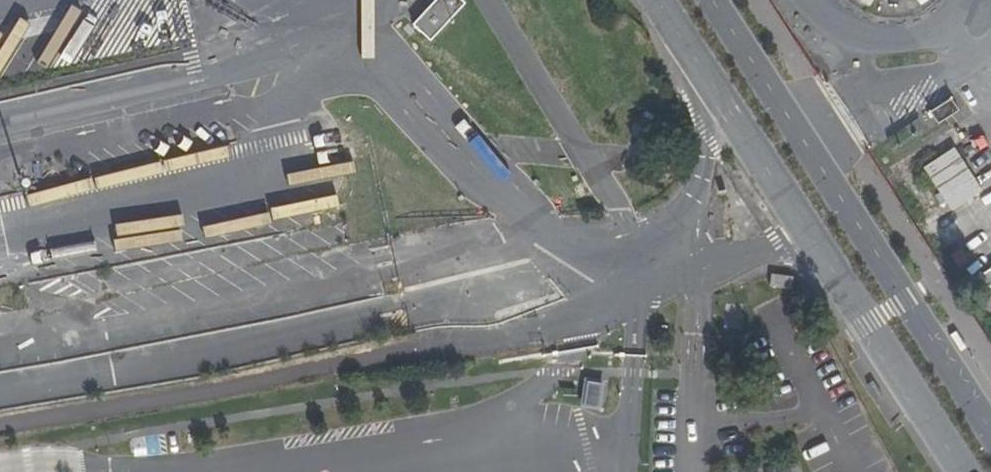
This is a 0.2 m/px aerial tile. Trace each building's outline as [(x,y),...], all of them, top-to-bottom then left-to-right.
[(408,21),(428,40),(464,3),(460,0),(429,0),(408,21)] [(957,107),(949,96),(928,109),(936,123),(957,107)] [(947,210),(980,191),(954,146),(921,164),(947,210)] [(978,271),(990,291),(990,263),(978,271)]
